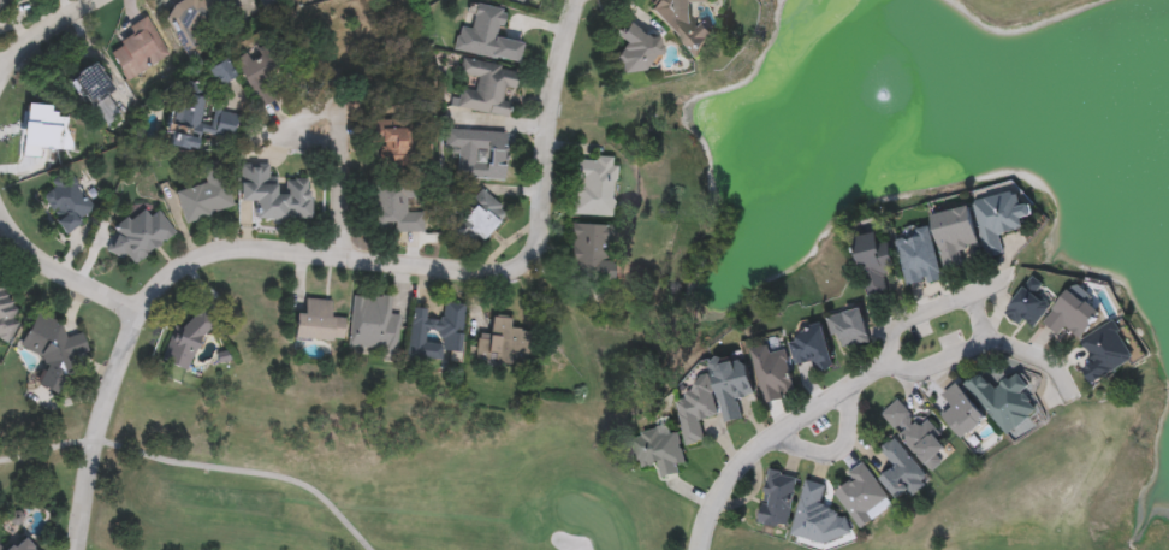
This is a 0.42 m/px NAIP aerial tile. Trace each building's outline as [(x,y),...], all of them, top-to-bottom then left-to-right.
[(16,0),(0,16),(0,0),(16,0)] [(168,10),(187,0),(202,0),(220,36),(190,52),(168,10)] [(263,11),(257,0),(285,0),(263,11)] [(652,12),(658,0),(712,0),(712,4),(692,4),(692,20),(699,28),(702,25),(718,41),(699,60),(652,12)] [(517,64),(455,53),(458,29),(469,30),(474,6),(503,11),(498,39),(521,42),(517,64)] [(170,59),(125,83),(109,54),(120,48),(117,43),(129,36),(125,30),(147,18),(170,59)] [(333,69),(314,29),(332,20),(336,29),(346,24),(351,35),(369,25),(380,46),(333,69)] [(625,46),(616,39),(627,24),(660,48),(637,79),(613,61),(625,46)] [(249,91),(237,60),(247,55),(249,60),(271,51),(281,79),(249,91)] [(235,77),(219,89),(206,73),(221,60),(235,77)] [(509,119),(453,112),(457,91),(474,94),(476,78),(461,77),(462,63),(515,70),(509,119)] [(69,83),(91,64),(113,91),(106,97),(120,116),(106,128),(69,83)] [(195,153),(165,146),(177,91),(213,100),(208,122),(233,128),(231,141),(200,134),(195,153)] [(416,129),(416,159),(380,159),(380,129),(416,129)] [(458,152),(446,150),(447,130),(506,132),(504,182),(458,179),(458,152)] [(616,160),(613,218),(575,217),(576,159),(616,160)] [(235,211),(184,224),(176,195),(207,187),(202,167),(221,161),(235,211)] [(310,221),(255,221),(256,203),(239,203),(241,167),(271,167),(269,182),(283,182),(283,181),(310,181),(310,221)] [(97,209),(69,235),(37,201),(66,175),(97,209)] [(373,182),(419,183),(419,201),(407,200),(407,214),(425,214),(423,233),(372,232),(373,182)] [(481,242),(456,218),(481,191),(506,215),(481,242)] [(1026,231),(1001,236),(1004,256),(987,259),(977,202),(1019,194),(1021,208),(1029,207),(1032,219),(1025,220),(1026,231)] [(944,272),(937,230),(956,226),(954,213),(972,209),(978,248),(960,250),(963,268),(944,272)] [(106,246),(119,238),(113,229),(144,211),(149,219),(160,212),(176,237),(131,264),(127,258),(117,262),(106,246)] [(570,282),(571,226),(613,227),(612,283),(570,282)] [(870,301),(855,241),(879,235),(882,246),(889,243),(896,271),(884,274),(890,296),(870,301)] [(932,235),(940,282),(908,288),(900,241),(932,235)] [(4,345),(0,343),(0,278),(11,286),(4,296),(26,313),(4,345)] [(1036,329),(1025,321),(1020,327),(1004,315),(1033,279),(1044,286),(1038,294),(1052,306),(1036,329)] [(1079,341),(1067,329),(1058,337),(1044,323),(1074,292),(1100,320),(1079,341)] [(352,296),(392,298),(391,315),(399,317),(396,356),(349,353),(352,296)] [(295,315),(304,315),(304,301),(331,302),(330,319),(344,320),(343,343),(293,339),(295,315)] [(464,307),(459,363),(408,359),(413,309),(427,311),(426,320),(441,321),(443,304),(464,307)] [(839,351),(829,320),(861,309),(871,341),(839,351)] [(85,342),(57,397),(36,386),(48,363),(19,348),(36,315),(85,342)] [(510,330),(530,332),(526,368),(475,362),(477,336),(489,337),(492,318),(511,320),(510,330)] [(1112,325),(1134,362),(1093,386),(1085,372),(1096,366),(1082,344),(1112,325)] [(818,374),(814,362),(797,367),(789,338),(824,330),(835,369),(818,374)] [(758,351),(785,347),(794,398),(766,403),(758,351)] [(744,359),(753,396),(737,398),(742,419),(725,422),(713,366),(744,359)] [(718,415),(700,419),(705,440),(686,445),(676,395),(698,390),(693,371),(708,367),(718,415)] [(1008,438),(965,388),(981,374),(997,392),(1019,374),(1031,388),(1023,394),(1039,412),(1008,438)] [(961,442),(943,416),(954,409),(943,396),(959,385),(986,422),(961,442)] [(948,449),(927,468),(880,419),(901,400),(948,449)] [(659,479),(657,467),(637,471),(630,437),(673,427),(684,474),(659,479)] [(880,483),(896,469),(882,453),(895,442),(928,480),(901,505),(880,483)] [(835,495),(851,483),(848,477),(864,466),(894,508),(860,531),(835,495)] [(760,525),(772,469),(783,472),(782,478),(797,481),(787,531),(760,525)] [(847,516),(853,533),(824,545),(791,537),(806,483),(826,487),(820,509),(847,516)] [(19,539),(30,549),(8,549),(19,539)]
